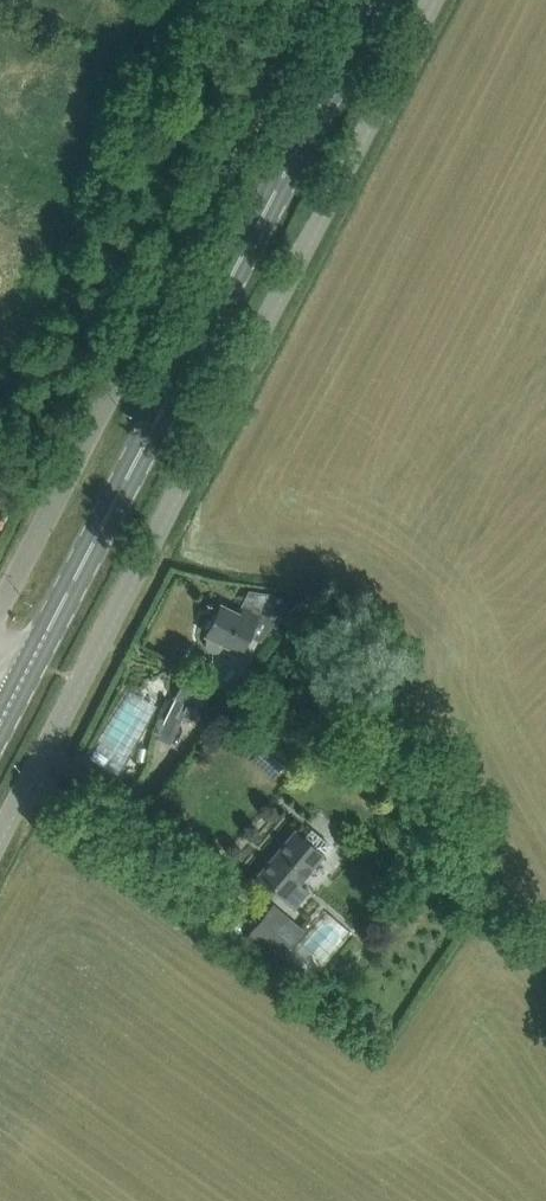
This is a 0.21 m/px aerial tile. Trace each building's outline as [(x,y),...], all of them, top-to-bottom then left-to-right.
[(221,605),(207,634),(209,635),(206,641),(207,645),(208,648),(211,651),(216,651),(220,648),(224,643),(245,653),(253,637),(261,641),(277,620),(279,621),(287,602),(270,593),(249,591),(238,614),(221,605)] [(176,698),(170,709),(184,716),(194,721),(199,710),(200,711),(211,689),(207,687),(186,676),(175,698),(176,698)] [(100,764),(130,779),(165,706),(135,692),(100,764)] [(330,844),(312,828),(304,838),(295,831),(257,875),(295,907),(308,891),(299,883),(323,854),(322,854),(330,844)] [(246,936),(278,963),(305,929),(273,903),(246,936)] [(325,922),(299,966),(323,980),(349,936),(325,922)]
